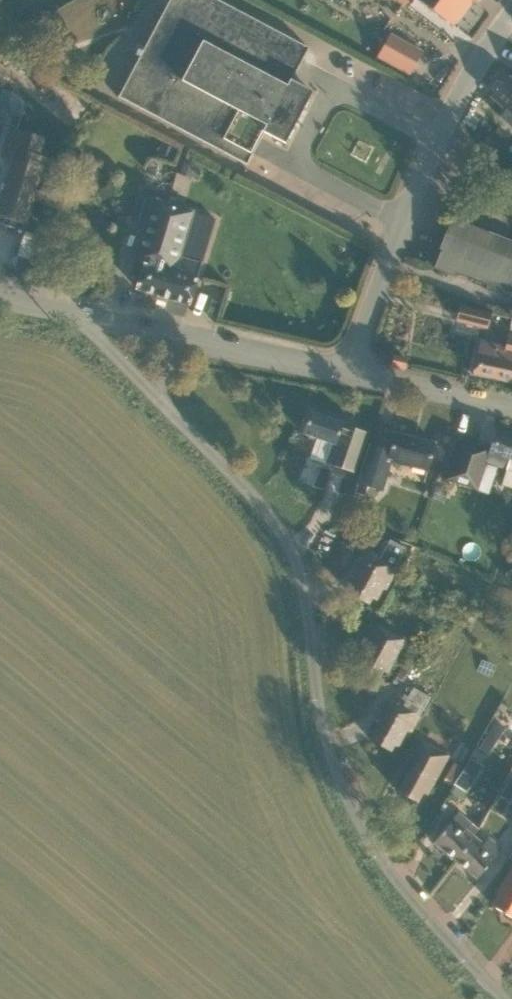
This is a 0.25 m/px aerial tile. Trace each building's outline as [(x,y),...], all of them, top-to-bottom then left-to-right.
[(218,0),(169,0),(118,96),(246,164),(263,131),(284,142),(311,91),(290,80),(308,47),(218,0)] [(454,24),(472,0),(473,1),(473,0),(422,0),(454,24)] [(409,74),(422,50),(391,33),(378,57),(409,74)] [(492,96),(506,109),(500,116),(511,127),(511,80),(509,77),(492,96)] [(2,125),(6,113),(12,91),(2,87),(0,93),(0,125),(2,125)] [(12,91),(6,113),(20,117),(25,101),(12,91)] [(27,224),(47,157),(39,155),(44,137),(10,127),(1,157),(11,160),(0,196),(0,216),(6,218),(4,224),(14,227),(16,221),(27,224)] [(203,164),(184,158),(179,174),(199,180),(203,164)] [(193,211),(152,199),(134,259),(145,262),(137,288),(189,304),(201,265),(178,258),(193,211)] [(452,218),(440,248),(442,249),(434,267),(454,275),(455,272),(488,285),(487,288),(506,296),(509,288),(511,290),(511,242),(452,218)] [(491,312),(460,305),(456,320),(487,328),(491,312)] [(509,331),(506,345),(480,340),(473,374),(511,382),(511,331),(509,331)] [(406,359),(393,356),(391,365),(404,368),(406,359)] [(327,463),(355,473),(368,432),(342,423),(342,422),(311,411),(303,433),(316,438),(333,444),(327,463)] [(511,471),(511,434),(495,428),(489,449),(459,439),(446,479),(476,489),(485,462),(511,471)] [(391,461),(427,470),(434,442),(394,432),(390,451),(370,444),(358,483),(382,490),(391,461)] [(321,468),(315,486),(325,489),(330,471),(321,468)] [(354,495),(364,498),(367,489),(357,486),(354,495)] [(364,537),(347,529),(341,541),(359,549),(364,537)] [(383,588),(386,589),(397,568),(364,550),(352,572),(357,574),(347,591),(369,603),(372,597),(376,600),(383,588)] [(511,575),(511,561),(501,567),(507,578),(511,575)] [(470,613),(465,622),(472,626),(477,616),(470,613)] [(394,661),(397,663),(408,642),(375,624),(363,645),(368,648),(359,664),(380,676),(383,671),(387,673),(394,661)] [(408,670),(401,666),(395,677),(402,681),(408,670)] [(408,737),(430,696),(412,686),(402,706),(386,698),(375,719),(379,721),(370,738),(391,750),(394,744),(398,747),(405,735),(408,737)] [(496,721),(479,748),(488,754),(488,753),(500,735),(505,727),(496,721)] [(423,792),(427,795),(449,755),(421,740),(404,769),(408,771),(397,791),(417,802),(423,792)] [(484,766),(471,757),(453,783),(466,792),(484,766)] [(463,766),(454,761),(445,777),(454,782),(463,766)] [(455,860),(474,836),(480,830),(458,812),(433,842),(455,860)] [(474,836),(455,860),(477,878),(501,848),(488,837),(483,844),(474,836)] [(497,893),(499,895),(493,906),(511,916),(511,866),(497,893)]
